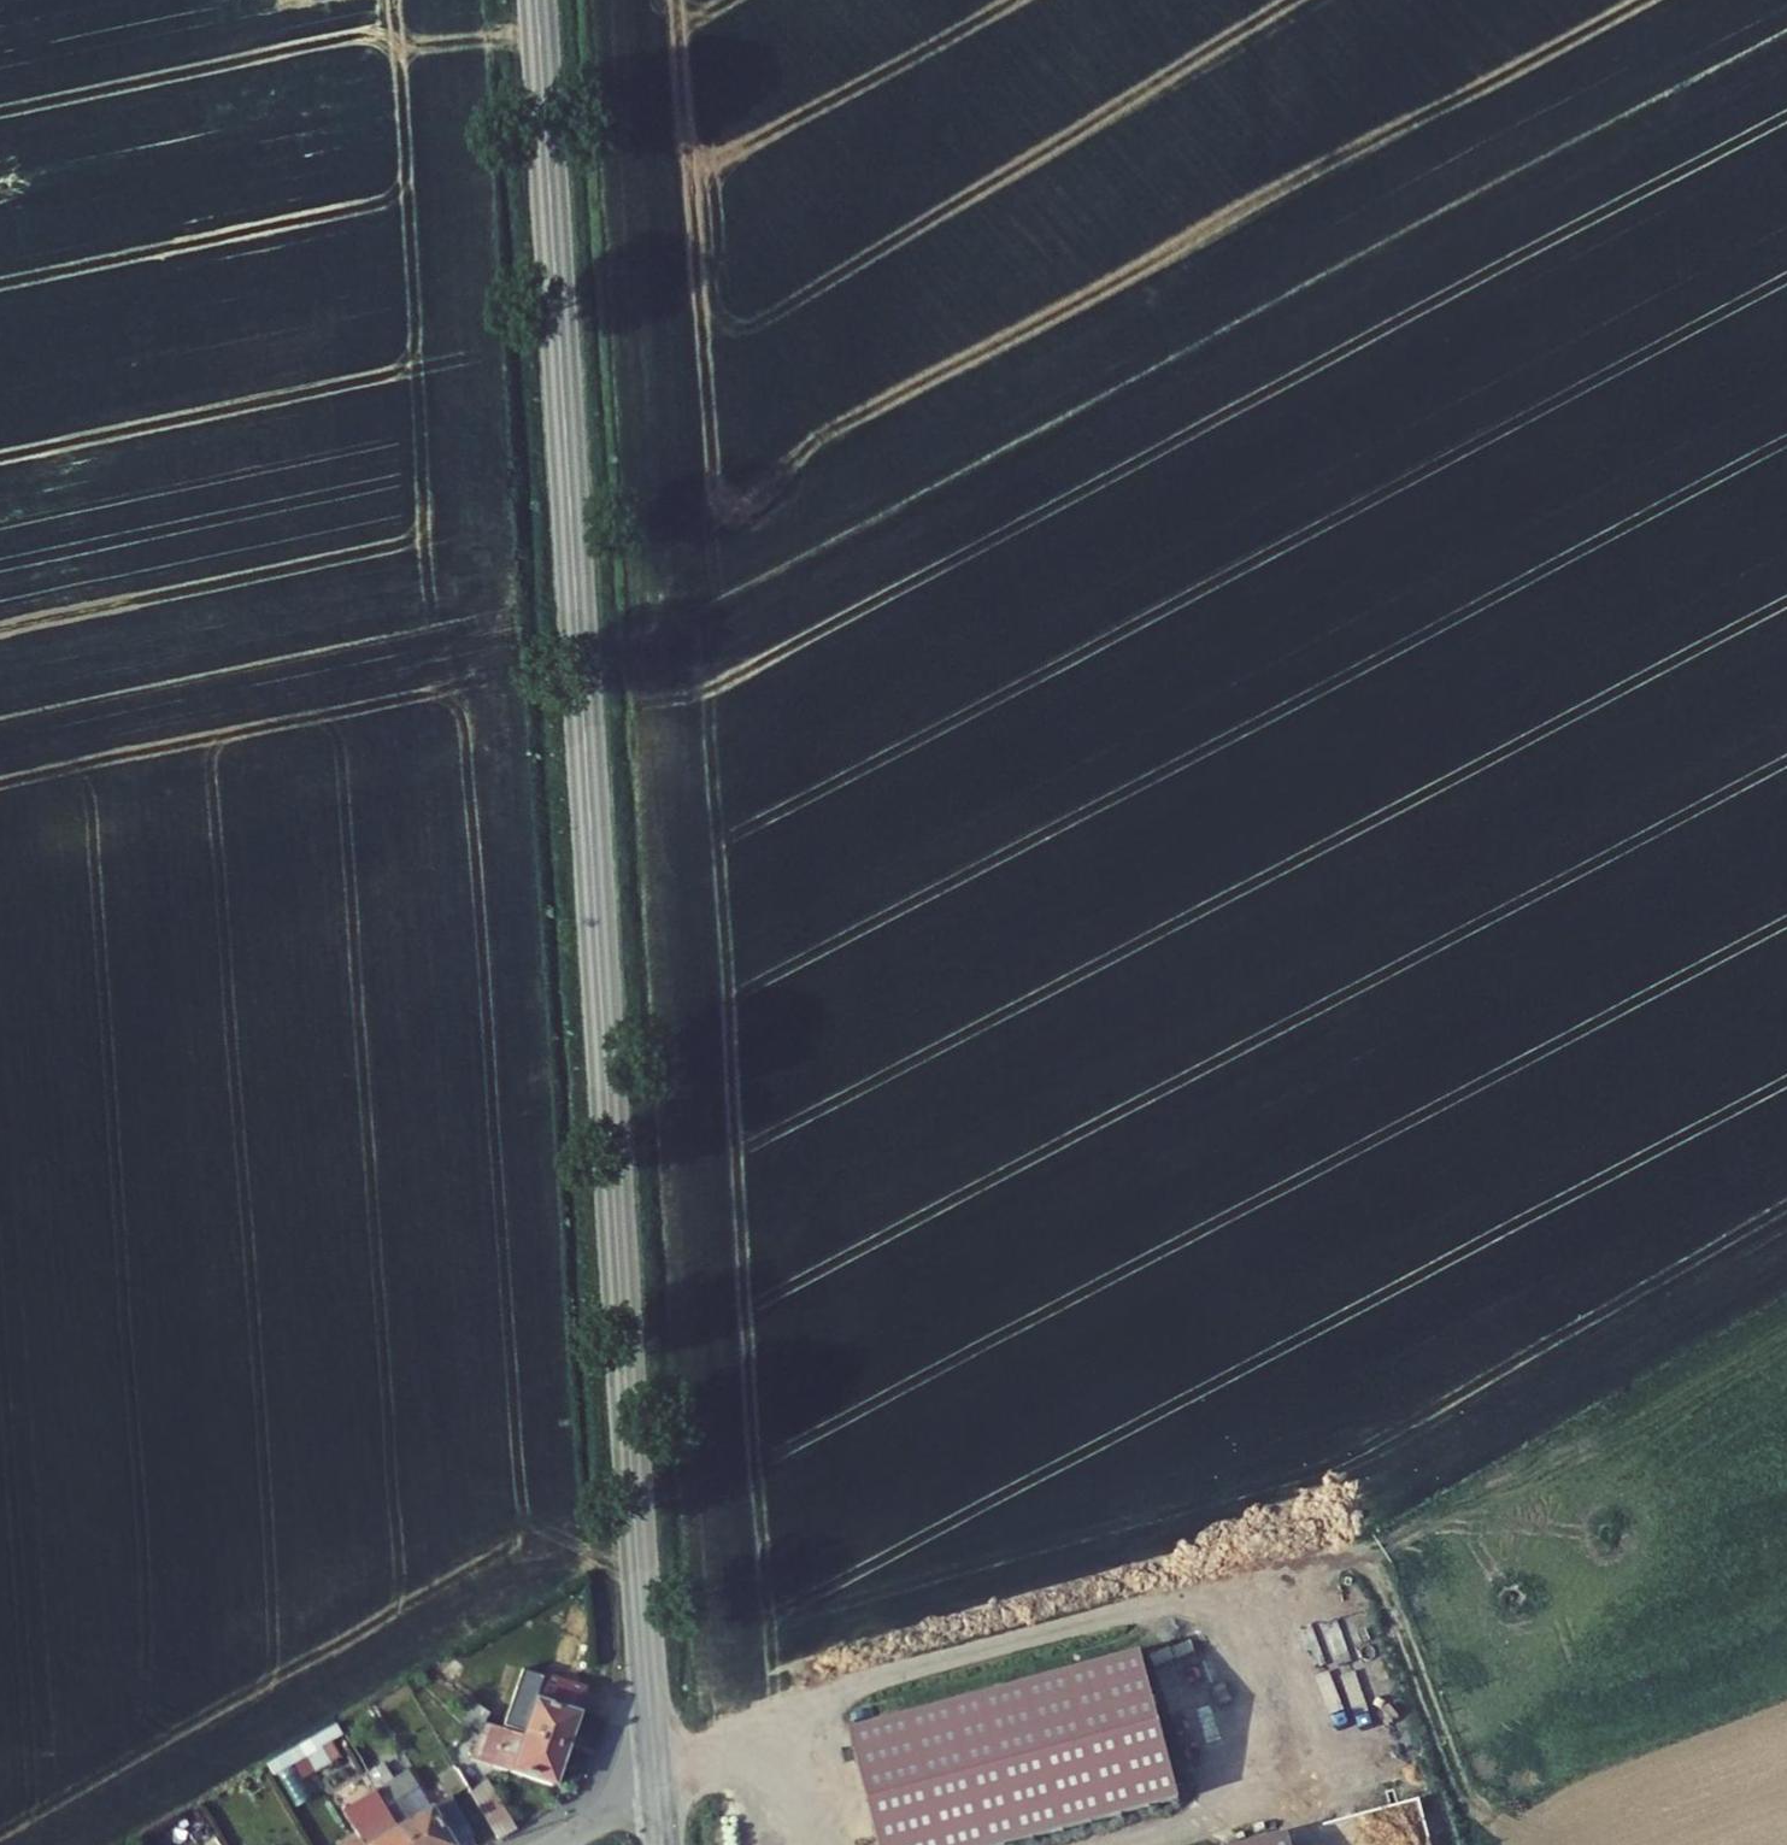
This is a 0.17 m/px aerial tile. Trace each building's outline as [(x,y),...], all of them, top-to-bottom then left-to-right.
[(864,1719),(898,1844),(994,1844),(1196,1791),(1155,1641),(864,1719)] [(530,1683),(557,1705),(597,1723),(607,1676),(558,1658),(554,1668),(540,1661),(530,1683)] [(539,1745),(579,1762),(597,1723),(557,1705),(530,1683),(527,1681),(507,1714),(543,1737),(539,1745)] [(462,1840),(520,1808),(500,1772),(479,1783),(462,1753),(425,1773),(462,1840)] [(418,1761),(382,1781),(401,1816),(363,1837),(368,1844),(455,1844),(462,1840),(425,1773),(418,1761)] [(527,1785),(544,1816),(565,1803),(549,1773),(527,1785)] [(1231,1844),(1304,1844),(1300,1827),(1231,1844)] [(306,1832),(284,1844),(314,1844),(306,1832)]
